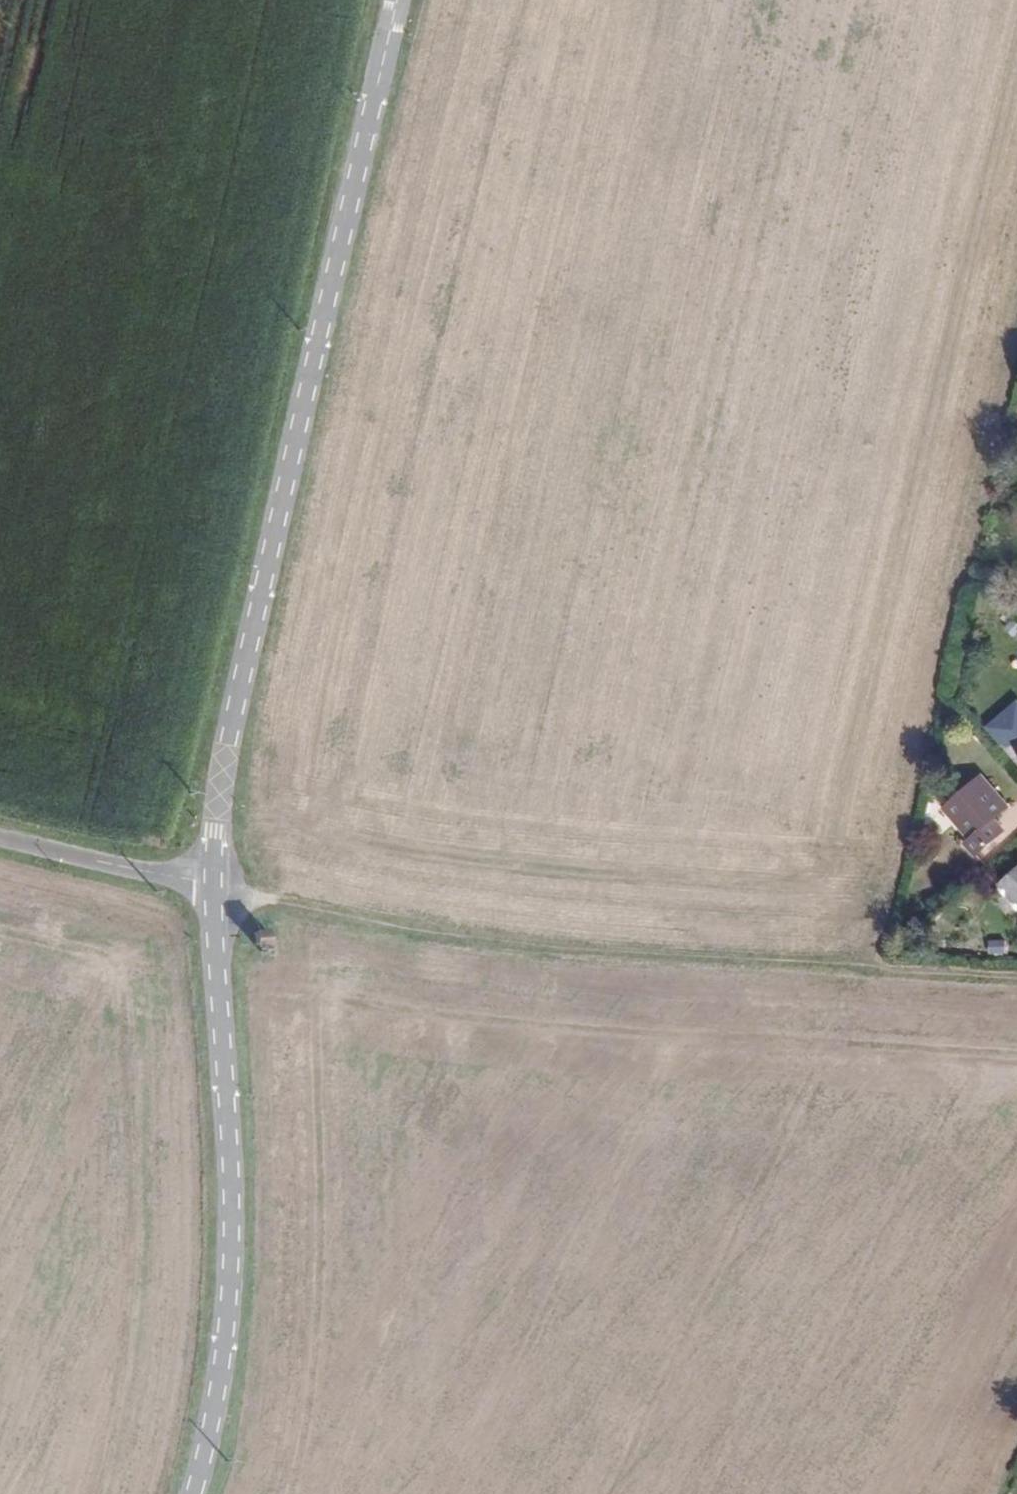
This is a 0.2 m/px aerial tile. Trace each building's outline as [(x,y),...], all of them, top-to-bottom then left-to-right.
[(1016,702),(992,724),(1005,739),(1016,752),(1016,703),(1016,702)] [(980,774),(943,806),(970,838),(965,842),(975,854),(997,835),(988,825),(1008,807),(980,774)] [(1000,886),(1016,906),(1016,871),(1000,886)] [(268,942),(267,932),(255,933),(256,943),(268,942)]
